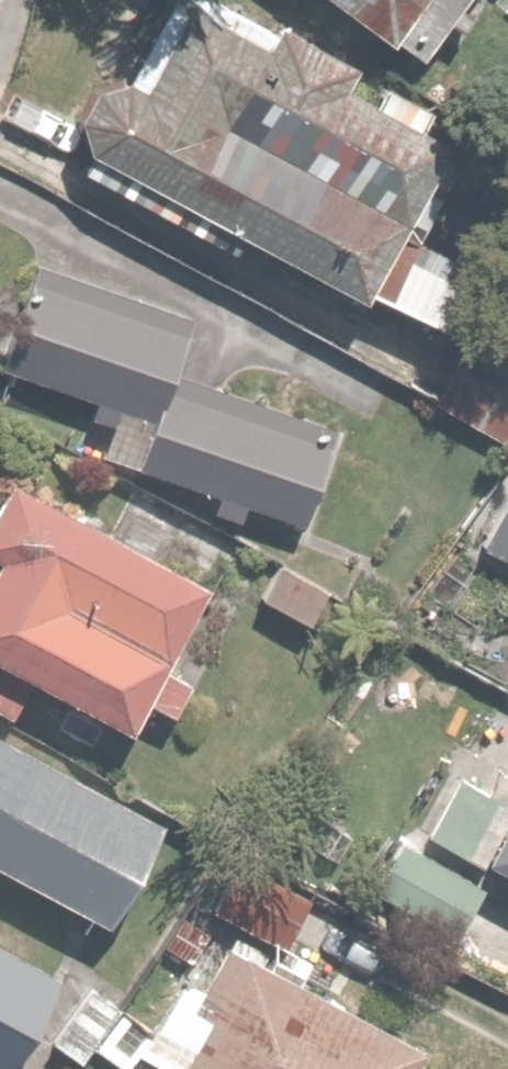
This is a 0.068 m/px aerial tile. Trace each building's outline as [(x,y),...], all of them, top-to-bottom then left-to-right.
[(399,47),(436,0),(341,0),(399,47)] [(416,116),(177,4),(104,158),(342,271),(416,116)] [(205,321),(38,261),(1,367),(110,406),(95,446),(292,516),(327,418),(188,369),(205,321)] [(436,402),(507,435),(507,352),(468,334),(436,402)] [(481,547),(507,561),(507,495),(481,547)] [(0,499),(0,655),(149,715),(203,581),(0,499)] [(0,730),(0,864),(104,922),(161,820),(0,730)] [(428,826),(507,867),(507,807),(453,778),(428,826)] [(402,833),(372,884),(455,932),(485,880),(402,833)] [(304,885),(240,856),(216,910),(280,939),(304,885)] [(127,1068),(130,1068),(138,1054),(167,1068),(413,1068),(426,1045),(170,910),(95,1052),(127,1068)] [(63,968),(0,934),(0,1068),(8,1068),(63,968)]
